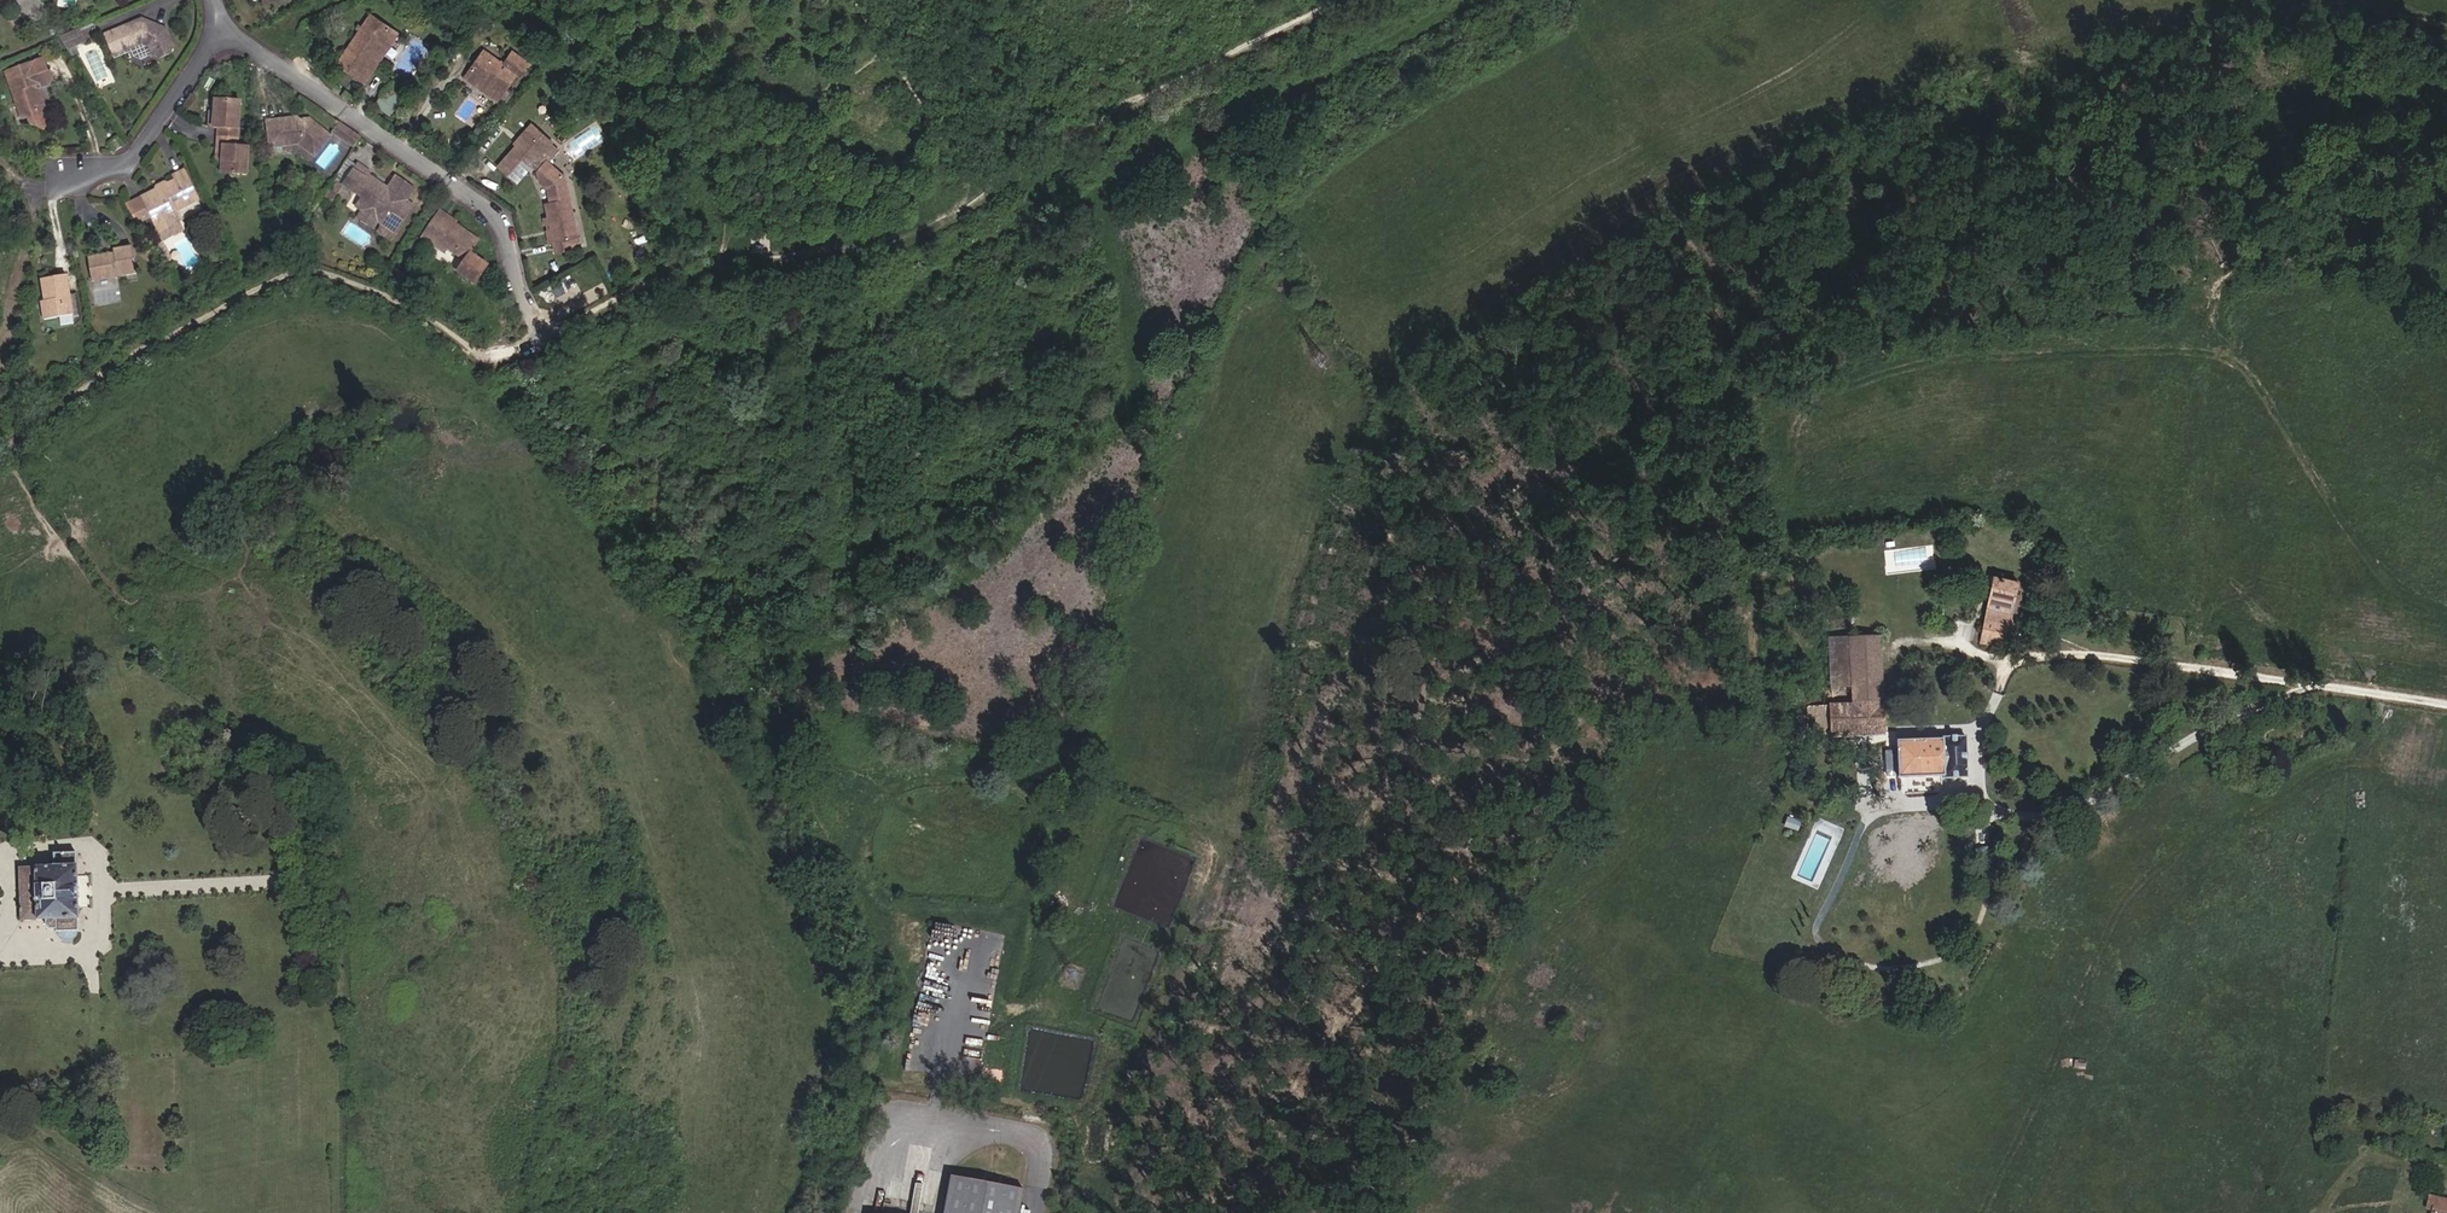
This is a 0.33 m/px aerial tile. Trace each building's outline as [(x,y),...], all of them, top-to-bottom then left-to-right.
[(19,6),(19,2),(19,0),(0,0),(0,8),(19,6)] [(396,28),(373,12),(341,62),(365,77),(396,28)] [(143,18),(118,28),(106,33),(114,55),(142,44),(152,48),(155,56),(161,58),(174,53),(174,46),(169,31),(159,25),(157,27),(152,26),(150,21),(143,18)] [(66,20),(55,25),(60,35),(71,29),(66,20)] [(79,30),(62,37),(70,50),(85,43),(79,30)] [(473,71),(495,86),(502,92),(519,69),(524,73),(532,61),(517,50),(511,58),(506,55),(504,59),(489,48),(473,71)] [(45,60),(8,72),(24,118),(30,116),(33,123),(44,131),(54,117),(49,114),(45,111),(38,92),(40,88),(51,84),(57,75),(48,69),(45,60)] [(393,82),(385,95),(399,104),(407,91),(393,82)] [(49,114),(40,88),(38,92),(45,111),(49,114)] [(399,104),(385,95),(379,103),(394,112),(399,104)] [(226,146),(225,161),(224,170),(248,172),(249,146),(241,146),(244,99),(216,97),(216,111),(214,126),(220,126),(218,145),(226,146)] [(317,155),(332,135),(312,118),(306,118),(304,121),(300,118),(292,119),(290,118),(269,120),(272,145),(301,142),(317,155)] [(536,121),(531,128),(548,143),(552,139),(554,136),(536,121)] [(351,141),(357,131),(342,122),(335,131),(351,141)] [(531,128),(502,162),(520,177),(534,161),(541,166),(543,173),(552,182),(567,172),(550,157),(560,145),(552,139),(548,143),(531,128)] [(357,131),(351,141),(357,145),(363,135),(357,131)] [(128,144),(122,134),(113,139),(118,148),(128,144)] [(217,161),(225,161),(226,146),(218,145),(217,161)] [(359,161),(346,181),(357,189),(369,170),(369,171),(371,168),(359,161)] [(369,170),(357,189),(365,193),(358,203),(366,208),(368,205),(380,213),(378,215),(378,216),(385,220),(381,227),(393,235),(415,200),(409,196),(417,185),(397,173),(390,184),(388,186),(376,178),(377,176),(369,171),(369,170)] [(175,212),(199,199),(183,172),(174,176),(176,181),(144,198),(159,228),(166,240),(184,230),(175,212)] [(555,198),(550,199),(553,213),(550,213),(551,219),(554,219),(557,231),(555,232),(558,244),(574,240),(572,232),(581,230),(567,172),(552,182),(555,198)] [(390,184),(377,176),(376,178),(388,186),(390,184)] [(332,180),(324,192),(333,198),(341,187),(332,180)] [(452,216),(454,211),(443,204),(424,233),(446,247),(449,243),(466,254),(459,266),(477,277),(489,259),(471,247),(479,234),(456,219),(452,216)] [(366,208),(362,214),(374,222),(378,216),(378,215),(380,213),(368,205),(366,208)] [(93,279),(138,272),(134,245),(115,248),(115,252),(89,256),(93,279)] [(68,273),(42,277),(45,299),(47,305),(43,306),(45,318),(74,314),(68,273)] [(2010,648),(2020,596),(2014,595),(2017,582),(1994,577),(1981,642),(2010,648)] [(2044,598),(2047,586),(2035,584),(2033,596),(2044,598)] [(1883,704),(1880,636),(1829,638),(1833,706),(1883,704)] [(1884,734),(1883,704),(1833,706),(1829,706),(1830,737),(1884,734)] [(1966,778),(1964,737),(1942,738),(1942,740),(1896,741),(1897,779),(1944,777),(1944,778),(1966,778)] [(1884,750),(1886,774),(1892,773),(1890,750),(1884,750)] [(20,903),(20,921),(45,920),(46,928),(53,931),(57,931),(57,933),(59,933),(60,938),(66,942),(73,942),(80,931),(76,853),(54,855),(55,867),(18,868),(19,887),(24,887),(25,897),(25,903),(20,903)] [(1870,875),(1873,868),(1866,866),(1864,873),(1870,875)] [(14,922),(20,921),(20,903),(25,903),(25,897),(13,898),(14,922)] [(1024,1190),(950,1176),(943,1212),(1020,1212),(1024,1190)] [(2433,1210),(2435,1198),(2429,1196),(2427,1208),(2433,1210)] [(2435,1198),(2433,1210),(2432,1212),(2446,1212),(2446,1200),(2435,1198)]
